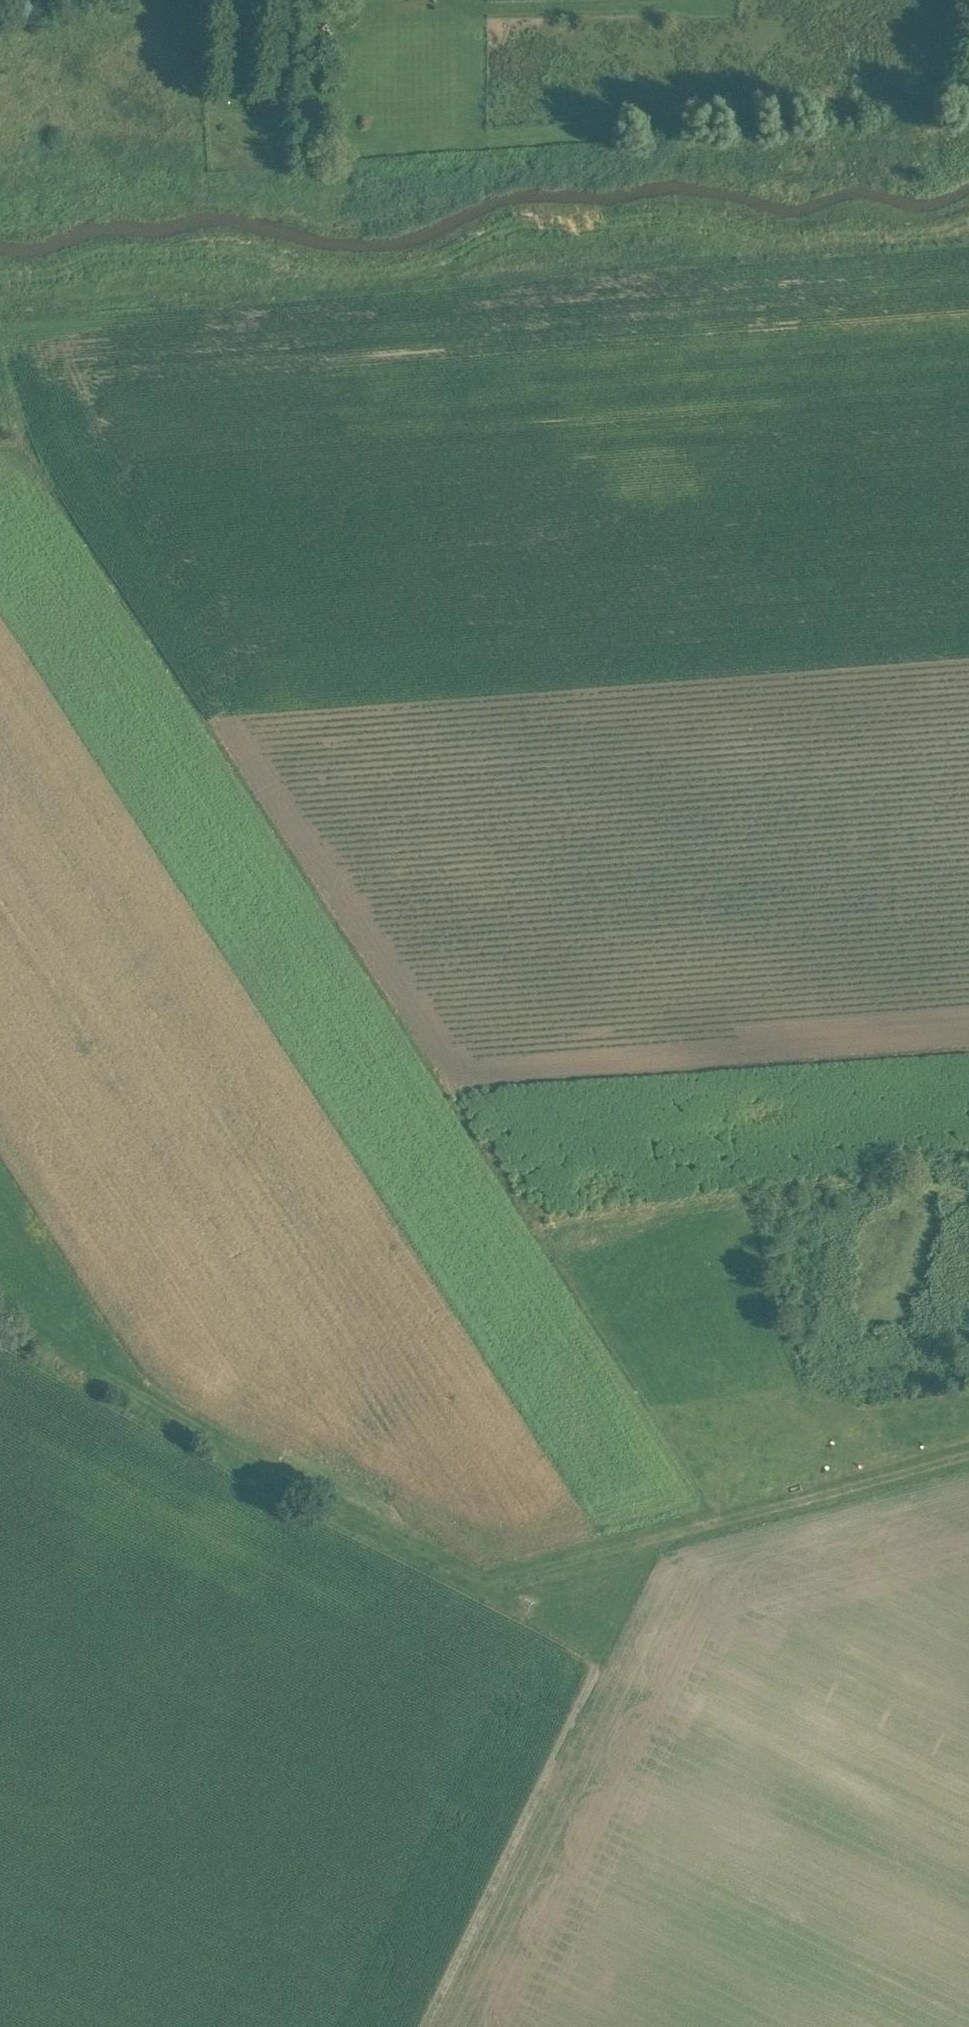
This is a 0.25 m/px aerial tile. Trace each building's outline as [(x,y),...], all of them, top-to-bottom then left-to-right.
[(277,50),(277,41),(266,34),(266,49),(277,50)] [(225,59),(233,50),(224,43),(216,51),(225,59)]
